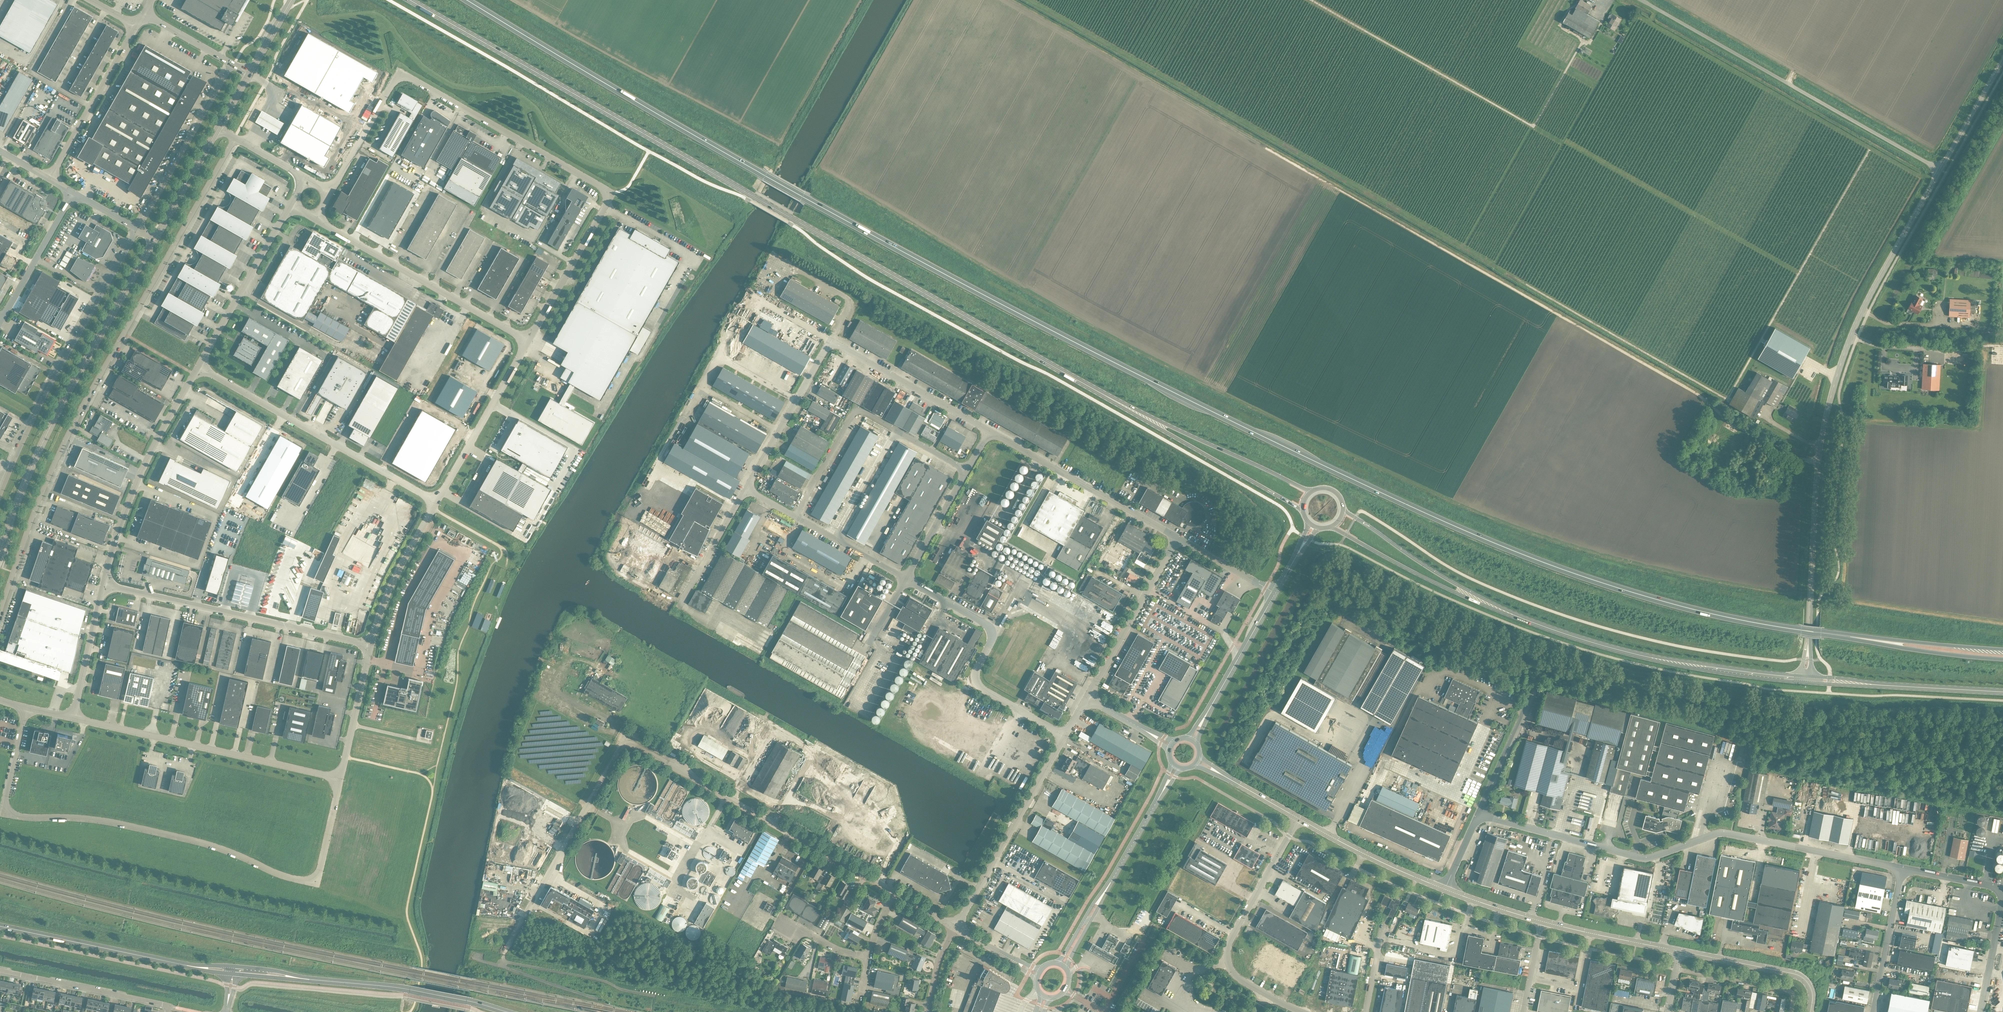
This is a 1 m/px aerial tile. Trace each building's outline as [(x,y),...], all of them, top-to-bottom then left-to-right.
[(0,25),(0,30),(33,49),(58,4),(51,0),(14,0),(0,25)] [(239,14),(237,13),(244,0),(185,0),(181,8),(220,31),(228,17),(235,20),(239,14)] [(1576,8),(1587,14),(1592,6),(1581,0),(1580,0),(1576,8)] [(55,82),(86,28),(92,17),(74,6),(37,71),(55,82)] [(1590,38),(1600,21),(1587,14),(1576,8),(1574,13),(1570,11),(1563,22),(1575,29),(1573,31),(1583,37),(1584,34),(1590,38)] [(1621,19),(1613,15),(1612,15),(1611,15),(1610,15),(1609,15),(1608,17),(1608,18),(1609,19),(1610,20),(1606,25),(1614,30),(1621,19)] [(108,49),(118,31),(114,29),(111,27),(107,25),(102,33),(96,43),(96,42),(94,46),(89,56),(87,59),(81,69),(79,72),(80,72),(74,82),(72,85),(69,90),(81,96),(83,91),(84,91),(86,88),(85,88),(91,78),(93,75),(98,65),(99,65),(100,62),(106,52),(108,49)] [(286,76),(349,112),(354,103),(350,101),(363,77),(372,82),(377,73),(308,33),(303,42),(305,43),(286,76)] [(103,145),(93,162),(132,185),(129,189),(138,194),(202,81),(194,76),(191,80),(187,78),(191,71),(145,45),(92,139),(103,145)] [(19,71),(0,105),(0,130),(3,132),(33,79),(19,71)] [(400,107),(411,113),(409,117),(400,112),(379,149),(393,157),(422,105),(413,100),(402,94),(398,100),(398,101),(397,103),(401,105),(400,107)] [(302,104),(291,123),(293,124),(282,143),(324,167),(329,157),(325,155),(341,126),(302,104)] [(262,109),(255,121),(278,134),(285,122),(262,109)] [(446,128),(450,121),(436,111),(434,111),(433,111),(431,112),(431,114),(431,115),(432,117),(430,119),(423,115),(401,155),(424,168),(446,128)] [(52,119),(34,149),(48,157),(51,156),(66,130),(65,126),(60,123),(61,121),(57,119),(56,121),(52,119)] [(13,137),(25,144),(35,127),(23,120),(13,137)] [(436,161),(453,171),(454,171),(461,158),(491,175),(502,157),(472,141),(476,134),(469,130),(468,132),(458,125),(455,131),(453,130),(436,161)] [(512,164),(513,164),(489,207),(511,220),(512,219),(515,221),(514,222),(515,222),(519,215),(532,222),(538,211),(547,216),(559,195),(555,192),(560,182),(546,174),(516,157),(512,164)] [(336,208),(335,210),(342,214),(343,212),(357,220),(388,165),(378,159),(376,162),(369,158),(348,195),(341,191),(332,207),(333,206),(336,208)] [(474,206),(491,175),(461,158),(454,171),(453,171),(443,188),(474,206)] [(262,210),(269,198),(266,197),(272,187),(241,170),(229,191),(231,192),(233,199),(228,208),(222,209),(219,208),(197,248),(199,250),(201,256),(196,265),(189,267),(187,266),(154,323),(185,340),(194,323),(197,324),(203,313),(201,312),(211,294),(213,296),(220,284),(217,283),(227,266),(230,267),(236,256),(234,254),(243,237),(246,238),(252,227),(250,226),(260,208),(262,210)] [(42,209),(41,208),(41,207),(40,207),(40,206),(40,205),(40,204),(39,203),(40,203),(40,202),(40,201),(40,200),(42,197),(36,194),(36,195),(10,180),(0,198),(0,203),(37,224),(41,216),(42,216),(45,211),(43,209),(42,209)] [(403,187),(394,182),(393,181),(387,190),(389,191),(398,196),(403,187)] [(412,192),(403,187),(398,196),(407,201),(409,203),(414,193),(412,192)] [(547,242),(558,248),(587,198),(571,189),(566,197),(571,200),(547,242)] [(384,196),(386,197),(395,202),(398,196),(389,191),(387,190),(384,196)] [(456,204),(438,194),(407,249),(425,259),(456,204)] [(392,207),(395,202),(386,197),(384,196),(381,201),(383,202),(392,207)] [(406,208),(409,203),(407,201),(398,196),(395,202),(404,207),(406,208)] [(389,213),(392,207),(383,202),(381,201),(378,206),(380,208),(389,213)] [(395,202),(392,207),(401,212),(403,213),(406,208),(404,207),(395,202)] [(375,212),(377,213),(386,218),(389,213),(380,208),(378,206),(375,212)] [(389,213),(398,218),(400,219),(403,213),(401,212),(392,207),(389,213)] [(629,213),(628,212),(629,210),(623,207),(621,211),(625,213),(625,214),(628,216),(629,213)] [(372,217),(374,218),(378,220),(383,223),(386,218),(377,213),(375,212),(372,217)] [(397,224),(400,219),(398,218),(389,213),(386,218),(395,223),(397,224)] [(372,229),(378,220),(374,218),(372,217),(367,226),(367,227),(372,230),(372,229)] [(386,218),(383,223),(388,226),(392,228),(394,229),(397,224),(395,223),(386,218)] [(372,230),(377,233),(378,232),(383,223),(378,220),(372,229),(372,230)] [(383,235),(388,226),(383,223),(378,232),(377,233),(383,236),(383,235)] [(82,250),(96,258),(102,256),(112,239),(110,233),(97,225),(94,229),(86,224),(78,237),(87,242),(82,250)] [(388,226),(383,235),(383,236),(388,239),(389,238),(394,229),(392,228),(388,226)] [(568,381),(571,383),(575,385),(601,400),(630,350),(639,355),(652,331),(643,326),(680,262),(667,255),(671,249),(661,243),(653,238),(653,239),(635,228),(632,235),(619,227),(553,343),(574,354),(566,367),(574,371),(568,381)] [(484,238),(469,229),(446,271),(461,279),(484,238)] [(404,327),(403,327),(416,305),(426,311),(427,309),(407,298),(335,257),(340,248),(314,233),(310,240),(309,240),(307,242),(308,243),(304,250),(308,252),(307,255),(290,245),(260,297),(302,321),(304,318),(314,323),(313,325),(341,342),(349,328),(320,312),(318,317),(308,311),(326,280),(374,307),(364,324),(395,342),(404,327)] [(11,270),(15,262),(15,261),(17,261),(16,258),(13,259),(12,258),(13,257),(6,253),(13,242),(0,234),(0,264),(11,270)] [(500,248),(477,288),(477,289),(495,299),(496,299),(519,258),(520,258),(519,258),(520,257),(519,257),(501,247),(500,247),(500,248)] [(65,267),(72,254),(67,251),(60,264),(65,267)] [(548,263),(536,256),(515,293),(507,306),(508,306),(514,309),(520,313),(527,301),(528,301),(528,300),(549,264),(549,263),(548,263)] [(77,257),(70,270),(85,282),(86,280),(89,280),(96,268),(94,266),(95,264),(77,257)] [(42,271),(31,292),(48,302),(57,286),(60,281),(42,271)] [(221,282),(225,290),(230,287),(226,279),(221,282)] [(839,306),(816,293),(791,279),(781,297),(829,324),(839,306)] [(57,286),(48,302),(70,314),(79,298),(57,286)] [(31,292),(19,312),(37,322),(39,318),(48,302),(31,292)] [(1922,306),(1919,305),(1922,299),(1923,299),(1916,295),(1915,295),(1916,295),(1913,302),(1912,301),(1906,312),(1911,314),(1913,312),(1918,314),(1922,306)] [(1969,317),(1970,300),(1950,299),(1949,316),(1969,317)] [(48,302),(39,318),(60,330),(69,314),(70,314),(48,302)] [(403,327),(404,327),(421,337),(433,315),(439,318),(444,310),(439,307),(440,306),(440,307),(440,306),(435,303),(435,304),(435,305),(431,302),(427,309),(426,311),(416,305),(403,327)] [(732,320),(739,323),(743,318),(736,314),(732,320)] [(249,318),(241,331),(252,337),(250,341),(243,337),(233,355),(251,365),(261,347),(252,342),(254,338),(267,346),(252,372),(266,379),(288,340),(249,318)] [(878,355),(882,357),(886,359),(896,341),(860,320),(849,338),(878,355)] [(743,342),(800,375),(806,364),(810,357),(753,325),(743,342)] [(38,349),(45,353),(49,347),(50,346),(50,345),(53,339),(42,333),(40,337),(22,326),(14,339),(36,352),(38,349)] [(1793,378),(1810,347),(1775,328),(1758,358),(1793,378)] [(477,329),(462,355),(489,370),(504,344),(477,329)] [(39,368),(2,346),(0,349),(0,384),(15,393),(18,389),(25,393),(39,368)] [(323,360),(299,346),(277,386),(300,399),(323,360)] [(911,349),(901,368),(1057,456),(1067,438),(911,349)] [(128,360),(122,370),(140,380),(141,378),(160,389),(171,371),(136,351),(130,361),(128,360)] [(322,396),(346,409),(367,373),(338,356),(317,392),(305,412),(306,412),(311,415),(322,396)] [(844,386),(854,369),(845,364),(835,381),(844,386)] [(1939,390),(1940,365),(1923,364),(1922,389),(1939,390)] [(737,374),(734,372),(734,374),(723,368),(713,385),(766,416),(774,420),(784,402),(783,402),(736,375),(737,374)] [(862,405),(876,381),(856,370),(842,394),(862,405)] [(1756,372),(1745,392),(1762,401),(1762,400),(1774,379),(1769,376),(1768,378),(1756,372)] [(398,388),(376,375),(348,424),(354,428),(349,437),(364,445),(369,436),(370,437),(398,388)] [(1907,385),(1907,376),(1901,375),(1901,378),(1898,377),(1898,376),(1884,376),(1883,384),(1884,384),(1884,387),(1890,387),(1890,384),(1897,384),(1901,384),(1901,385),(1907,385)] [(154,421),(163,404),(135,388),(137,386),(119,376),(113,386),(115,387),(110,396),(154,421)] [(450,376),(435,402),(462,417),(477,391),(450,376)] [(1762,400),(1776,407),(1788,387),(1774,379),(1762,400)] [(895,392),(876,381),(862,405),(881,417),(895,392)] [(571,383),(559,403),(564,405),(575,385),(571,383)] [(822,385),(817,394),(837,405),(842,397),(822,385)] [(1762,401),(1745,392),(1738,388),(1730,404),(1753,417),(1762,401)] [(236,471),(263,425),(236,410),(206,393),(205,394),(206,394),(236,411),(224,431),(212,424),(214,419),(196,409),(180,439),(236,471)] [(559,403),(551,398),(538,420),(582,444),(594,423),(564,405),(559,403)] [(718,400),(716,402),(728,410),(729,407),(718,400)] [(725,499),(727,497),(730,499),(740,481),(727,473),(742,446),(755,454),(767,434),(759,429),(710,401),(683,448),(679,446),(681,443),(678,441),(676,444),(674,443),(664,461),(717,491),(716,494),(725,499)] [(820,428),(831,434),(832,432),(841,417),(813,401),(808,410),(825,420),(820,428)] [(913,402),(909,409),(895,401),(885,418),(915,435),(925,418),(922,416),(923,414),(921,413),(924,408),(913,402)] [(1794,422),(1798,414),(1788,408),(1783,416),(1794,422)] [(390,462),(425,482),(455,429),(420,409),(390,462)] [(9,424),(13,417),(8,414),(7,415),(0,411),(0,439),(1,439),(0,439),(4,432),(5,432),(5,431),(6,430),(7,428),(8,426),(9,424)] [(945,419),(934,413),(929,421),(940,427),(945,419)] [(100,415),(96,422),(97,422),(95,426),(93,425),(89,432),(99,437),(97,440),(109,447),(114,439),(106,434),(113,422),(100,415)] [(527,465),(550,478),(568,447),(518,419),(516,423),(511,432),(508,436),(501,450),(510,455),(522,462),(518,470),(522,473),(527,465)] [(335,422),(334,425),(329,423),(327,430),(336,433),(339,423),(335,422)] [(930,433),(932,429),(926,425),(921,435),(934,442),(937,437),(930,433)] [(801,426),(791,443),(819,459),(829,442),(801,426)] [(861,426),(831,479),(811,514),(829,524),(851,484),(855,486),(860,478),(856,476),(878,436),(861,426)] [(940,441),(957,451),(965,436),(948,426),(940,441)] [(280,435),(245,496),(267,508),(302,447),(280,435)] [(899,442),(847,534),(865,544),(917,452),(899,442)] [(819,459),(791,443),(785,454),(813,470),(819,459)] [(82,447),(74,466),(120,486),(128,468),(82,447)] [(302,460),(281,497),(299,507),(320,470),(313,466),(318,457),(309,451),(303,460),(302,460)] [(1770,465),(1770,456),(1757,457),(1757,466),(1770,465)] [(902,565),(952,478),(914,457),(894,492),(909,500),(879,552),(902,565)] [(230,481),(207,470),(205,475),(175,460),(170,458),(159,481),(164,484),(164,483),(217,508),(230,481)] [(496,458),(479,489),(505,504),(522,473),(518,470),(496,458)] [(786,461),(778,475),(800,488),(806,478),(808,479),(811,475),(786,461)] [(1020,467),(1020,469),(1020,471),(1022,472),(1024,473),(1026,472),(1027,471),(1028,470),(1028,468),(1027,466),(1026,465),(1024,464),(1022,465),(1021,466),(1020,467)] [(1011,466),(1008,472),(1014,475),(1017,469),(1011,466)] [(1015,475),(1015,477),(1016,479),(1017,480),(1019,481),(1021,480),(1022,479),(1023,477),(1023,475),(1023,474),(1021,472),(1019,472),(1017,472),(1016,474),(1015,475)] [(522,473),(505,504),(522,513),(533,519),(550,489),(522,473)] [(1007,474),(1003,480),(1009,484),(1013,478),(1007,474)] [(66,486),(63,493),(70,496),(70,497),(112,514),(120,495),(78,478),(78,479),(70,476),(67,483),(66,482),(65,485),(66,486)] [(369,490),(373,483),(365,478),(361,485),(369,490)] [(798,492),(776,479),(770,490),(778,495),(777,498),(781,500),(783,498),(792,503),(798,492)] [(1010,483),(1010,485),(1011,487),(1012,488),(1014,489),(1016,489),(1018,487),(1019,486),(1019,484),(1018,482),(1016,481),(1015,480),(1013,481),(1011,482),(1010,483)] [(1138,502),(1155,511),(1163,496),(1147,487),(1138,502)] [(696,488),(667,538),(680,546),(679,547),(682,549),(683,549),(697,555),(704,540),(702,539),(708,528),(709,529),(723,503),(696,488)] [(512,531),(522,513),(505,504),(479,489),(469,506),(512,531)] [(1006,492),(1005,494),(1006,496),(1008,497),(1010,497),(1011,497),(1013,496),(1014,494),(1014,492),(1013,490),(1012,489),(1010,489),(1008,489),(1006,490),(1006,492)] [(1060,492),(1058,495),(1049,490),(1029,525),(1064,545),(1081,514),(1084,510),(1075,505),(1077,502),(1060,492)] [(996,491),(994,497),(1001,499),(1003,493),(996,491)] [(1196,502),(1193,501),(1189,502),(1186,503),(1184,505),(1182,507),(1163,496),(1155,511),(1184,529),(1187,525),(1189,526),(1191,526),(1193,526),(1196,526),(1199,525),(1202,523),(1204,520),(1205,517),(1205,514),(1205,510),(1204,507),(1202,505),(1199,503),(1196,502)] [(1001,500),(1001,502),(1002,504),(1003,505),(1005,505),(1007,505),(1009,504),(1009,502),(1009,500),(1009,498),(1007,497),(1005,497),(1003,497),(1002,498),(1001,500)] [(212,522),(151,499),(137,537),(198,559),(212,522)] [(994,501),(990,506),(997,511),(1000,506),(994,501)] [(78,514),(57,506),(55,512),(53,512),(51,516),(53,516),(51,523),(71,531),(70,532),(102,544),(109,524),(78,512),(78,514)] [(749,540),(748,539),(760,517),(747,509),(725,549),(740,557),(749,540)] [(371,514),(369,521),(375,523),(377,517),(371,514)] [(1064,545),(1057,558),(1078,570),(1103,527),(1097,523),(1099,519),(1090,514),(1088,518),(1081,514),(1064,545)] [(987,519),(976,537),(993,547),(1004,528),(987,519)] [(1136,559),(1145,564),(1155,546),(1147,541),(1150,536),(1145,533),(1141,530),(1141,531),(1127,523),(1117,541),(1135,551),(1140,553),(1136,559)] [(812,559),(815,561),(840,575),(851,557),(802,530),(792,548),(810,557),(812,559)] [(1038,545),(1011,530),(1008,534),(1031,547),(1030,548),(1035,551),(1038,545)] [(333,534),(326,551),(332,554),(340,537),(333,534)] [(78,547),(54,539),(52,544),(42,541),(37,555),(38,556),(37,560),(36,560),(29,579),(39,582),(37,587),(61,595),(65,586),(84,592),(93,563),(74,557),(78,547)] [(1002,539),(997,542),(1003,550),(1007,546),(1002,539)] [(954,550),(953,549),(940,572),(941,572),(940,574),(939,573),(935,581),(950,590),(955,582),(954,581),(955,580),(958,582),(963,573),(972,578),(962,596),(976,604),(992,575),(978,568),(974,574),(966,569),(971,560),(969,559),(972,555),(956,546),(954,550)] [(425,609),(454,559),(438,550),(408,602),(402,629),(394,662),(413,666),(420,631),(425,609)] [(764,574),(723,552),(705,583),(701,590),(699,590),(698,592),(696,591),(689,604),(705,612),(713,598),(712,598),(713,596),(767,627),(789,589),(764,574)] [(230,558),(217,554),(206,590),(219,594),(230,558)] [(762,573),(798,593),(808,574),(773,554),(762,573)] [(174,573),(172,580),(185,584),(189,570),(147,557),(145,564),(174,573)] [(1223,578),(1191,560),(1186,569),(1192,573),(1176,601),(1189,608),(1199,589),(1212,597),(1223,578)] [(341,582),(350,586),(355,575),(345,571),(341,582)] [(1130,573),(1127,578),(1135,583),(1138,577),(1130,573)] [(847,596),(808,574),(798,593),(797,593),(836,615),(847,596)] [(1082,594),(1117,614),(1128,595),(1123,592),(1122,593),(1092,576),(1091,578),(1086,575),(1078,590),(1083,592),(1082,594)] [(894,581),(885,576),(875,592),(861,584),(843,614),(867,628),(894,581)] [(243,583),(238,603),(241,603),(246,584),(243,583)] [(991,613),(1003,591),(992,585),(980,607),(991,613)] [(310,587),(301,617),(314,621),(323,591),(310,587)] [(58,680),(65,660),(73,662),(70,673),(71,673),(85,610),(26,590),(5,651),(0,649),(0,659),(56,678),(59,669),(61,670),(58,679),(58,680)] [(1220,609),(1218,614),(1215,613),(1215,612),(1215,613),(1210,621),(1219,626),(1229,610),(1233,612),(1241,599),(1227,590),(1219,603),(1220,609)] [(896,618),(905,623),(902,628),(915,635),(918,631),(919,632),(930,613),(932,610),(910,597),(905,606),(903,605),(896,618)] [(851,648),(852,648),(859,635),(800,601),(793,615),(851,648)] [(138,611),(118,607),(115,622),(134,626),(138,611)] [(483,614),(477,612),(472,626),(477,628),(483,614)] [(162,656),(163,650),(170,619),(151,614),(142,651),(162,656)] [(485,618),(480,630),(486,632),(490,621),(485,618)] [(782,633),(847,670),(855,656),(790,619),(782,633)] [(1383,646),(1334,619),(1301,677),(1349,705),(1383,646)] [(194,663),(198,648),(203,626),(183,622),(175,659),(194,663)] [(107,657),(126,661),(127,662),(133,632),(114,627),(107,657)] [(954,682),(956,679),(974,647),(962,640),(939,627),(919,662),(954,682)] [(217,629),(211,628),(203,664),(208,665),(217,629)] [(228,670),(236,634),(223,631),(215,667),(228,670)] [(1154,643),(1137,633),(1114,675),(1112,679),(1108,685),(1113,687),(1115,687),(1116,688),(1119,690),(1120,691),(1123,693),(1129,683),(1131,684),(1154,643)] [(244,674),(262,679),(271,641),(252,637),(244,674)] [(832,668),(779,638),(772,651),(773,652),(836,688),(839,684),(844,675),(832,668)] [(292,685),(300,648),(287,645),(278,682),(292,685)] [(1425,666),(1394,648),(1361,706),(1392,724),(1425,666)] [(324,654),(308,650),(301,677),(318,681),(324,654)] [(1175,710),(1198,671),(1189,666),(1190,663),(1168,651),(1158,669),(1171,676),(1158,700),(1175,710)] [(331,652),(327,667),(344,671),(347,661),(342,660),(343,655),(331,652)] [(904,662),(904,664),(905,665),(906,667),(908,667),(910,667),(912,666),(913,664),(913,662),(912,660),(910,659),(908,659),(907,659),(905,660),(904,662)] [(99,694),(118,698),(125,667),(106,663),(99,694)] [(888,669),(891,676),(897,674),(894,666),(888,669)] [(899,670),(899,671),(900,673),(902,675),(903,675),(905,675),(907,673),(908,672),(908,670),(907,668),(906,667),(904,666),(902,667),(900,668),(899,670)] [(342,682),(344,671),(327,667),(322,690),(334,693),(337,680),(342,682)] [(1024,699),(1045,711),(1044,712),(1051,716),(1052,714),(1058,718),(1062,711),(1077,683),(1055,670),(1049,680),(1034,671),(1024,689),(1028,692),(1024,699)] [(150,698),(154,678),(130,672),(125,694),(135,696),(133,704),(134,704),(134,703),(137,704),(138,705),(138,704),(148,706),(150,698)] [(886,684),(893,680),(889,674),(882,678),(886,684)] [(895,678),(895,679),(896,681),(897,683),(899,683),(901,683),(903,681),(903,680),(903,678),(903,676),(901,675),(899,674),(897,675),(896,676),(895,678)] [(619,712),(627,698),(592,677),(590,681),(586,688),(584,692),(586,693),(586,694),(587,695),(588,694),(619,712)] [(229,678),(219,723),(238,727),(248,682),(229,678)] [(1440,706),(1418,696),(1396,745),(1395,744),(1390,755),(1391,755),(1428,772),(1451,782),(1455,773),(1478,723),(1474,721),(1469,718),(1476,703),(1475,703),(1475,702),(1480,691),(1453,678),(1444,697),(1459,704),(1455,712),(1440,706)] [(387,685),(383,703),(415,710),(422,682),(409,679),(406,689),(387,685)] [(205,720),(213,688),(189,682),(183,709),(183,710),(182,713),(205,718),(205,720)] [(890,686),(890,687),(891,689),(892,690),(894,691),(896,691),(898,689),(899,688),(899,686),(898,684),(896,683),(894,682),(893,683),(891,684),(890,686)] [(886,693),(886,695),(886,697),(888,698),(890,699),(892,699),(893,697),(894,696),(894,694),(893,692),(892,691),(890,690),(888,691),(887,692),(886,693)] [(874,692),(876,699),(883,698),(881,691),(874,692)] [(1547,691),(1538,723),(1568,731),(1568,730),(1587,735),(1587,736),(1616,744),(1625,712),(1595,704),(1595,706),(1576,701),(1576,699),(1547,691)] [(869,705),(876,707),(878,701),(871,698),(869,705)] [(881,702),(881,704),(882,705),(883,707),(885,707),(887,707),(888,706),(889,704),(889,702),(889,700),(887,699),(885,698),(883,699),(882,700),(881,702)] [(318,705),(315,720),(332,724),(334,714),(330,713),(331,708),(318,705)] [(271,709),(257,706),(251,730),(265,733),(271,709)] [(874,710),(868,706),(863,712),(870,716),(874,710)] [(877,709),(876,711),(877,713),(879,714),(881,715),(882,714),(884,713),(885,712),(885,710),(884,708),(883,707),(881,706),(879,707),(877,708),(877,709)] [(311,711),(289,707),(283,736),(304,741),(304,742),(311,711)] [(745,731),(749,723),(749,721),(751,720),(752,719),(748,711),(745,712),(744,717),(743,717),(740,722),(738,723),(739,726),(736,727),(736,728),(738,734),(742,736),(744,731),(745,731)] [(1631,713),(1616,767),(1610,791),(1624,795),(1631,771),(1652,776),(1653,772),(1647,770),(1652,749),(1658,751),(1660,747),(1654,745),(1660,721),(1631,713)] [(872,717),(872,719),(872,721),(874,722),(876,723),(878,722),(879,721),(880,719),(880,717),(879,716),(878,715),(876,714),(874,714),(873,716),(872,717)] [(903,720),(906,722),(909,716),(903,714),(897,725),(900,727),(903,720)] [(332,724),(315,720),(312,735),(324,738),(325,734),(330,735),(332,724)] [(1352,765),(1276,722),(1250,768),(1326,811),(1352,765)] [(1666,722),(1660,747),(1658,751),(1653,772),(1652,776),(1650,781),(1641,778),(1635,798),(1664,806),(1662,814),(1663,817),(1659,818),(1646,815),(1642,829),(1655,832),(1662,830),(1665,829),(1678,833),(1682,819),(1678,818),(1680,810),(1684,811),(1689,791),(1699,794),(1715,735),(1666,722)] [(1099,723),(1089,740),(1131,764),(1125,775),(1135,780),(1151,752),(1099,723)] [(44,732),(40,732),(40,731),(34,729),(29,751),(46,755),(51,735),(48,734),(49,732),(44,731),(44,732)] [(75,741),(74,742),(71,742),(72,737),(58,734),(54,748),(69,752),(70,746),(73,747),(75,741)] [(722,759),(728,749),(704,735),(698,745),(722,759)] [(1606,783),(1616,745),(1596,740),(1586,778),(1606,783)] [(800,754),(777,741),(752,785),(775,798),(800,754)] [(1515,784),(1544,792),(1540,805),(1560,810),(1562,801),(1564,802),(1564,799),(1562,799),(1570,773),(1564,771),(1569,752),(1526,741),(1515,784)] [(726,762),(740,770),(746,759),(732,751),(726,762)] [(992,755),(987,765),(994,769),(1000,759),(992,755)] [(1110,775),(1078,756),(1075,761),(1068,757),(1061,768),(1069,773),(1073,767),(1085,773),(1082,778),(1088,781),(1102,789),(1110,775)] [(145,768),(141,785),(155,788),(159,771),(155,770),(156,768),(157,767),(149,765),(149,767),(149,769),(145,768)] [(183,775),(184,773),(176,771),(176,773),(177,773),(176,775),(172,774),(168,791),(183,794),(186,777),(182,776),(183,774),(183,775)] [(1758,803),(1762,804),(1768,774),(1749,771),(1743,800),(1745,800),(1743,811),(1744,811),(1744,812),(1752,813),(1756,813),(1758,803)] [(882,783),(874,796),(882,801),(889,787),(882,783)] [(1062,789),(1053,804),(1052,807),(1078,821),(1104,836),(1114,819),(1062,789)] [(685,793),(676,816),(699,825),(708,803),(685,793)] [(1397,798),(1394,797),(1391,805),(1397,807),(1403,794),(1399,793),(1397,798)] [(1769,795),(1768,802),(1786,806),(1788,799),(1769,795)] [(1500,803),(1506,805),(1508,805),(1508,807),(1515,808),(1517,798),(1510,797),(1510,798),(1501,796),(1500,803)] [(1439,861),(1450,835),(1371,799),(1360,825),(1439,861)] [(645,811),(651,802),(646,800),(641,808),(645,811)] [(1344,817),(1356,821),(1362,805),(1350,801),(1344,817)] [(559,804),(556,809),(561,812),(564,807),(559,804)] [(1253,823),(1231,811),(1218,804),(1211,817),(1245,836),(1253,823)] [(1809,836),(1823,839),(1848,844),(1853,819),(1814,811),(1809,836)] [(1772,812),(1769,827),(1770,827),(1779,829),(1780,829),(1783,814),(1772,812)] [(849,814),(842,827),(841,826),(837,833),(846,839),(848,836),(887,859),(897,841),(858,819),(849,814)] [(1094,853),(1051,829),(1055,822),(1046,817),(1044,820),(1036,815),(1031,824),(1040,828),(1032,841),(1084,871),(1094,853)] [(673,817),(669,825),(687,835),(692,827),(673,817)] [(732,834),(748,843),(755,830),(754,830),(754,832),(752,831),(753,829),(735,819),(728,831),(729,829),(734,832),(732,834)] [(1078,821),(1068,839),(1094,853),(1104,836),(1078,821)] [(748,857),(764,866),(779,839),(763,831),(748,857)] [(1477,882),(1491,887),(1507,839),(1488,832),(1475,870),(1480,872),(1477,882)] [(1968,840),(1953,837),(1949,857),(1964,860),(1968,840)] [(1874,849),(1875,841),(1869,840),(1867,848),(1874,849)] [(1996,845),(1990,843),(1987,849),(1993,852),(1996,845)] [(1215,885),(1226,864),(1203,850),(1204,848),(1201,847),(1196,844),(1189,856),(1183,867),(1215,885)] [(1233,858),(1251,868),(1259,854),(1241,844),(1233,858)] [(614,859),(618,862),(623,852),(618,850),(614,859)] [(1498,883),(1536,895),(1542,876),(1523,870),(1527,856),(1508,850),(1498,883)] [(1583,866),(1586,856),(1569,852),(1566,861),(1565,861),(1561,875),(1554,873),(1550,887),(1552,887),(1550,896),(1551,896),(1550,902),(1577,909),(1579,903),(1580,904),(1582,896),(1584,896),(1588,882),(1581,880),(1585,866),(1583,866)] [(939,891),(946,889),(950,884),(948,877),(946,876),(947,874),(910,853),(900,871),(937,892),(938,890),(939,891)] [(1344,873),(1316,857),(1309,853),(1307,857),(1296,875),(1331,895),(1344,873)] [(1697,854),(1693,871),(1688,898),(1687,903),(1706,907),(1716,858),(1697,854)] [(1759,924),(1788,929),(1795,890),(1761,883),(1757,903),(1747,901),(1755,861),(1721,855),(1709,914),(1734,919),(1733,920),(1732,920),(1731,929),(1757,935),(1756,942),(1765,944),(1768,931),(1759,929),(1759,925),(1759,924)] [(773,872),(790,882),(796,872),(795,871),(798,866),(793,863),(782,857),(779,862),(775,868),(773,872)] [(758,863),(748,858),(741,871),(750,876),(758,863)] [(1069,898),(1078,882),(1079,880),(1044,860),(1034,878),(1069,898)] [(1765,863),(1761,883),(1795,890),(1799,870),(1765,863)] [(817,879),(816,881),(819,882),(823,876),(820,874),(822,870),(815,866),(810,875),(817,879)] [(1624,867),(1617,898),(1647,904),(1653,873),(1624,867)] [(645,876),(667,888),(671,881),(649,868),(645,876)] [(1688,898),(1693,871),(1680,869),(1674,896),(1688,898)] [(709,872),(703,881),(702,883),(710,887),(716,876),(709,872)] [(1862,872),(1860,884),(1884,889),(1887,877),(1862,872)] [(684,883),(683,884),(684,889),(696,886),(693,873),(682,876),(684,883)] [(825,877),(823,876),(819,882),(815,888),(820,891),(824,883),(830,886),(835,877),(828,873),(825,877)] [(1283,880),(1275,894),(1295,906),(1289,917),(1316,931),(1326,903),(1304,890),(1304,891),(1283,880)] [(1368,888),(1351,880),(1347,889),(1342,887),(1332,909),(1331,909),(1330,910),(1331,911),(1324,926),(1350,939),(1369,899),(1364,897),(1368,888)] [(498,884),(483,881),(482,889),(497,891),(498,884)] [(658,899),(658,895),(655,885),(647,881),(644,881),(636,884),(632,893),(632,897),(633,902),(645,907),(647,907),(649,902),(654,905),(656,905),(658,899)] [(847,890),(847,889),(849,885),(842,881),(836,891),(841,894),(839,896),(845,899),(850,892),(849,892),(847,890)] [(1012,914),(1039,929),(1052,908),(1008,883),(998,900),(1007,905),(1005,910),(1012,914)] [(1860,884),(1855,907),(1880,912),(1884,889),(1860,884)] [(551,886),(541,904),(569,920),(584,928),(590,918),(594,911),(570,897),(557,889),(551,886)] [(1167,891),(1159,906),(1156,911),(1166,917),(1178,897),(1167,891)] [(786,907),(800,915),(808,902),(793,894),(786,907)] [(1388,915),(1393,917),(1401,900),(1396,898),(1395,900),(1392,899),(1384,895),(1380,905),(1388,909),(1389,907),(1391,908),(1388,915)] [(1597,897),(1593,900),(1595,904),(1593,914),(1608,917),(1617,911),(1618,908),(1621,908),(1621,907),(1645,912),(1647,904),(1617,898),(1612,897),(1612,900),(1610,899),(1608,896),(1605,898),(1597,897)] [(868,898),(862,910),(874,916),(877,909),(874,907),(874,905),(875,902),(868,898)] [(1941,932),(1946,908),(1936,906),(1906,900),(1904,912),(1909,913),(1906,926),(1941,932)] [(1844,906),(1820,901),(1811,945),(1804,944),(1804,943),(1791,941),(1790,950),(1794,951),(1795,953),(1798,954),(1799,952),(1801,952),(1802,949),(1809,950),(1809,951),(1834,956),(1844,906)] [(776,907),(767,902),(763,909),(772,914),(776,907)] [(703,928),(715,908),(706,903),(703,907),(694,923),(703,928)] [(822,911),(808,903),(800,916),(814,924),(822,911)] [(1404,910),(1405,911),(1416,915),(1419,908),(1408,903),(1407,906),(1403,904),(1400,910),(1403,911),(1404,910)] [(662,904),(657,913),(664,917),(669,908),(662,904)] [(835,917),(844,922),(852,909),(843,904),(835,917)] [(1256,927),(1298,950),(1307,933),(1266,909),(1256,927)] [(1846,909),(1844,917),(1859,920),(1861,912),(1846,909)] [(1012,914),(1005,910),(994,928),(1029,948),(1039,929),(1012,914)] [(817,925),(826,930),(833,917),(824,912),(817,925)] [(1175,912),(1166,928),(1210,953),(1219,937),(1175,912)] [(1674,924),(1700,935),(1704,917),(1679,912),(1674,924)] [(867,922),(851,913),(846,922),(862,930),(867,922)] [(1971,930),(1973,920),(1949,915),(1947,925),(1971,930)] [(920,943),(928,947),(935,935),(927,930),(926,932),(918,927),(919,925),(903,916),(898,925),(914,934),(916,931),(924,936),(920,943)] [(684,926),(684,919),(680,919),(680,917),(671,917),(671,926),(684,926)] [(602,918),(596,928),(598,929),(604,919),(602,918)] [(607,921),(607,920),(605,919),(599,930),(601,931),(607,921)] [(1452,925),(1425,919),(1420,942),(1447,948),(1452,925)] [(693,924),(684,925),(685,937),(694,936),(693,924)] [(596,941),(601,932),(590,925),(585,934),(596,941)] [(848,927),(845,931),(850,934),(846,939),(856,945),(860,938),(852,933),(854,930),(848,927)] [(1323,935),(1337,941),(1340,934),(1327,928),(1323,935)] [(1856,939),(1858,931),(1843,928),(1842,936),(1856,939)] [(1867,929),(1865,937),(1876,939),(1878,931),(1867,929)] [(1946,938),(1965,942),(1967,934),(1947,930),(1946,938)] [(1109,934),(1105,940),(1115,946),(1119,940),(1109,934)] [(1255,934),(1247,949),(1270,962),(1278,947),(1255,934)] [(1500,943),(1498,955),(1481,952),(1483,942),(1483,943),(1485,937),(1476,934),(1476,936),(1468,934),(1462,964),(1484,968),(1482,981),(1515,988),(1521,960),(1517,959),(1519,950),(1517,950),(1517,946),(1500,943)] [(1902,934),(1899,947),(1914,950),(1916,937),(1902,934)] [(1114,943),(1107,939),(1102,948),(1093,943),(1089,950),(1115,964),(1119,957),(1109,952),(1114,943)] [(782,951),(781,953),(780,954),(779,956),(779,958),(781,959),(783,958),(786,953),(785,952),(787,948),(774,940),(773,942),(768,940),(762,951),(770,955),(771,953),(775,947),(782,951)] [(1120,951),(1120,952),(1122,953),(1124,954),(1129,946),(1127,944),(1125,943),(1120,951)] [(810,948),(803,944),(797,955),(804,959),(810,948)] [(912,967),(920,971),(926,958),(917,954),(916,956),(907,953),(908,950),(891,944),(887,953),(904,960),(905,957),(914,960),(912,967)] [(1949,945),(1945,965),(1970,970),(1972,960),(1977,961),(1979,952),(1974,951),(1974,950),(1949,945)] [(1270,962),(1262,976),(1280,986),(1284,979),(1290,982),(1302,961),(1278,947),(1270,962)] [(1863,966),(1870,967),(1873,952),(1865,951),(1865,952),(1861,951),(1861,950),(1850,948),(1849,957),(1853,958),(1854,957),(1855,957),(1855,959),(1859,960),(1859,959),(1864,960),(1863,966)] [(1900,950),(1897,964),(1932,971),(1935,957),(1900,950)] [(1579,957),(1549,951),(1545,972),(1575,978),(1579,957)] [(829,967),(831,959),(820,957),(818,965),(825,966),(824,971),(828,972),(829,967)] [(1450,965),(1415,959),(1404,1011),(1441,1011),(1450,965)] [(1606,1011),(1611,988),(1615,965),(1591,960),(1581,1007),(1606,1011)] [(1176,969),(1162,961),(1147,987),(1161,995),(1176,969)] [(1405,978),(1407,967),(1387,963),(1384,974),(1405,978)] [(849,976),(848,980),(852,980),(853,977),(855,977),(857,968),(843,965),(842,974),(849,976)] [(1003,977),(983,965),(985,967),(981,974),(979,977),(978,977),(977,981),(975,980),(963,1011),(992,1011),(995,1005),(1001,991),(1002,991),(1003,991),(1004,991),(1005,991),(1006,990),(1007,990),(1008,989),(1009,988),(1009,987),(1010,986),(1010,985),(1010,984),(1010,983),(1009,982),(1009,981),(1008,981),(1007,980),(1006,980),(1005,980),(1003,979),(1003,978),(1003,977)] [(1359,975),(1336,970),(1331,969),(1325,1001),(1352,1007),(1359,975)] [(1654,996),(1655,991),(1657,981),(1637,977),(1637,978),(1631,976),(1632,971),(1620,969),(1618,978),(1630,980),(1630,981),(1636,983),(1634,992),(1654,996)] [(1840,977),(1852,980),(1854,972),(1842,970),(1840,977)] [(874,987),(886,989),(885,992),(899,995),(901,987),(897,986),(899,976),(877,971),(874,987)] [(807,981),(787,977),(785,987),(805,991),(807,981)] [(1906,979),(1898,977),(1897,980),(1890,979),(1888,986),(1898,988),(1899,983),(1905,984),(1906,979)] [(917,990),(919,980),(909,978),(907,988),(917,990)] [(814,979),(811,993),(827,996),(829,990),(826,989),(827,982),(814,979)] [(1950,1011),(1967,1011),(1972,986),(1937,979),(1931,1008),(1950,1011)] [(852,980),(848,980),(847,983),(844,983),(841,999),(851,1001),(854,985),(852,984),(852,980)] [(1699,999),(1700,993),(1702,994),(1704,987),(1699,986),(1700,982),(1690,980),(1689,987),(1687,987),(1687,991),(1688,987),(1692,988),(1692,990),(1693,992),(1692,998),(1699,999)] [(1927,996),(1929,986),(1910,982),(1908,992),(1927,996)] [(20,985),(14,983),(13,992),(18,993),(17,997),(20,998),(21,992),(19,991),(20,985)] [(1708,987),(1704,987),(1702,994),(1707,995),(1707,991),(1719,994),(1720,986),(1708,983),(1708,987)] [(1395,1010),(1400,989),(1385,986),(1380,1011),(1395,1011),(1395,1010)] [(1866,1003),(1869,990),(1845,986),(1842,998),(1866,1003)] [(37,997),(39,989),(34,987),(32,994),(29,993),(27,1001),(31,1002),(31,999),(36,1000),(37,1000),(37,997)] [(1513,993),(1483,987),(1478,1011),(1509,1011),(1513,993)] [(1737,996),(1746,998),(1750,999),(1751,991),(1738,989),(1737,996)] [(1537,1011),(1539,1011),(1568,1011),(1571,996),(1541,990),(1537,1011)] [(55,1005),(57,999),(54,998),(55,992),(50,991),(48,1000),(50,1000),(49,1004),(55,1005)] [(890,995),(873,991),(870,1003),(887,1006),(890,995)] [(1929,1000),(1891,992),(1887,1011),(1927,1011),(1929,1000)] [(64,1003),(66,994),(61,993),(59,1000),(57,999),(55,1005),(58,1006),(59,1002),(64,1003)] [(1766,1002),(1767,998),(1767,995),(1758,993),(1754,1009),(1764,1010),(1766,1002)] [(1477,998),(1457,995),(1453,1011),(1474,1011),(1477,998)] [(77,996),(75,1005),(80,1006),(79,1010),(82,1011),(84,1005),(81,1004),(82,997),(77,996)] [(1692,998),(1683,996),(1681,1010),(1690,1011),(1699,1011),(1701,1000),(1699,999),(1692,998)] [(909,999),(903,997),(902,1003),(906,1004),(904,1011),(914,1011),(915,1004),(908,1002),(909,999)] [(1767,998),(1766,1002),(1775,1004),(1774,1011),(1778,1011),(1783,1011),(1786,999),(1777,997),(1776,1000),(1767,998)] [(1138,998),(1135,1004),(1149,1011),(1158,1011),(1159,1010),(1138,998)] [(91,1009),(93,1000),(88,999),(86,1005),(84,1005),(82,1011),(85,1011),(86,1007),(91,1009)] [(1738,1002),(1723,999),(1720,1011),(1736,1011),(1738,1002)] [(1699,1011),(1707,1011),(1709,1001),(1701,1000),(1699,1011)] [(1864,1006),(1836,1000),(1835,1002),(1829,1000),(1826,1011),(1863,1011),(1864,1006)] [(1707,1011),(1717,1011),(1718,1003),(1709,1001),(1707,1011)] [(102,1011),(110,1011),(111,1010),(108,1010),(109,1003),(104,1002),(102,1011)] [(1643,1009),(1611,1003),(1609,1011),(1642,1011),(1643,1009)]
